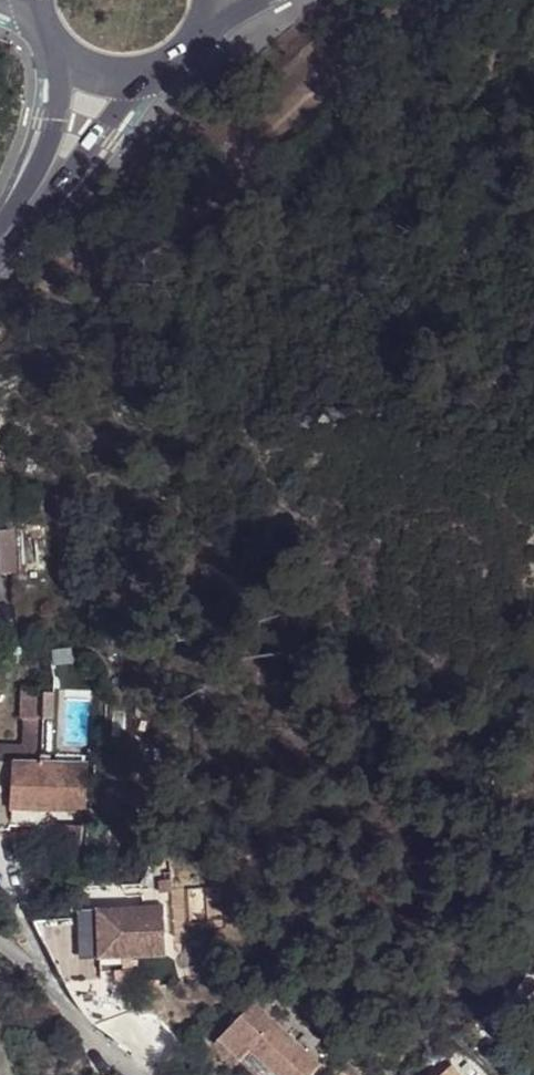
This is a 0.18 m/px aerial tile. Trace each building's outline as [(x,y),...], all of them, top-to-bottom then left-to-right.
[(19,556),(45,554),(43,530),(17,532),(19,556)] [(28,722),(41,722),(42,695),(21,694),(20,721),(28,722)] [(42,695),(41,722),(49,722),(52,722),(53,695),(42,695)] [(28,722),(26,749),(0,747),(0,766),(18,767),(47,769),(49,722),(41,722),(28,722)] [(18,767),(0,766),(0,828),(15,828),(16,815),(18,767)] [(47,769),(18,767),(16,815),(90,816),(90,771),(47,769)] [(162,909),(98,912),(100,961),(121,960),(164,959),(162,909)] [(121,960),(100,961),(100,978),(122,977),(121,960)] [(100,978),(63,980),(70,994),(96,1028),(128,1015),(122,977),(100,978)] [(251,995),(218,1029),(241,1052),(250,1042),(285,1074),(304,1074),(318,1060),(251,995)] [(241,1052),(218,1029),(213,1034),(236,1057),(241,1052)] [(241,1052),(265,1074),(285,1074),(250,1042),(241,1052)] [(434,1064),(421,1074),(444,1074),(434,1064)]
